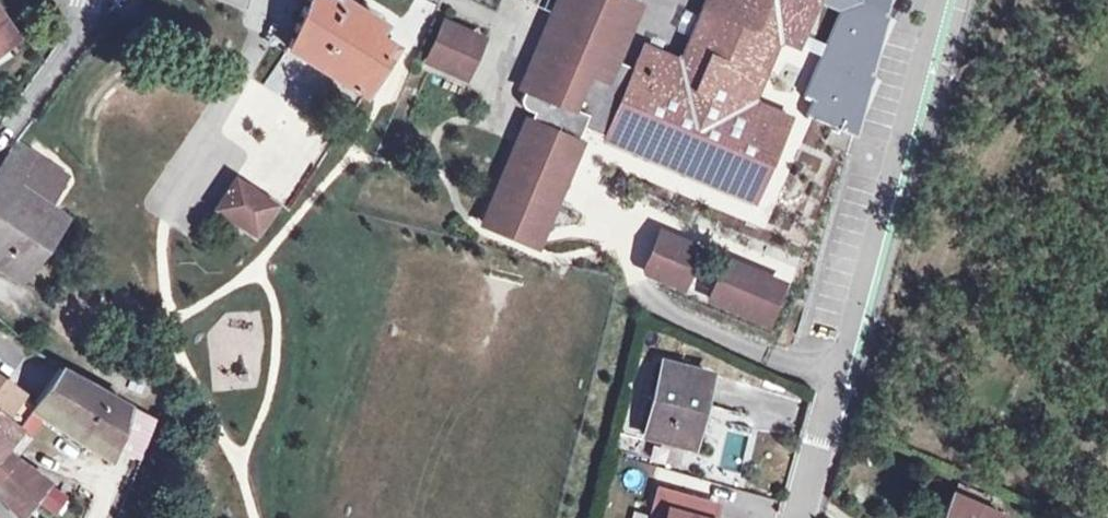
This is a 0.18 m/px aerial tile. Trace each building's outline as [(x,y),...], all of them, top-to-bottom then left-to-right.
[(328,0),(304,0),(286,49),(360,96),(384,58),(388,61),(395,49),(373,36),(380,25),(341,0),(337,0),(335,3),(328,0)] [(679,62),(642,46),(631,72),(607,62),(631,3),(624,0),(607,0),(607,1),(606,0),(559,0),(538,51),(536,50),(520,89),(521,89),(518,98),(523,110),(530,113),(482,226),(529,246),(546,204),(538,200),(546,181),(555,184),(580,125),(605,135),(603,140),(750,202),(785,118),(763,108),(740,98),(746,83),(755,87),(776,40),(794,48),(796,43),(815,2),(837,11),(820,54),(813,69),(802,97),(811,100),(804,116),(849,135),(855,113),(861,96),(883,17),(872,12),(877,0),(706,0),(679,62)] [(440,24),(424,61),(462,77),(478,40),(440,24)] [(820,54),(796,43),(794,48),(776,40),(755,87),(746,83),(740,98),(763,108),(785,57),(813,69),(820,54)] [(20,280),(63,218),(47,207),(67,177),(15,142),(0,162),(0,267),(20,280)] [(273,205),(234,181),(215,211),(254,235),(273,205)] [(555,184),(546,181),(538,200),(546,204),(555,184)] [(695,251),(657,235),(642,272),(679,288),(695,251)] [(778,285),(722,262),(707,299),(762,322),(778,285)] [(709,376),(660,364),(642,436),(690,447),(709,376)] [(126,404),(59,368),(34,403),(32,406),(46,416),(107,455),(109,448),(126,404)] [(16,429),(32,406),(34,403),(0,379),(0,417),(16,429)] [(153,419),(126,404),(109,448),(136,463),(153,419)] [(16,429),(0,450),(13,460),(46,416),(32,406),(16,429)] [(16,429),(0,417),(0,450),(16,429)] [(23,517),(47,485),(13,460),(0,450),(0,499),(19,517),(22,517),(23,517)] [(64,488),(57,484),(54,489),(60,494),(64,488)] [(955,485),(951,494),(983,508),(988,499),(955,485)] [(716,507),(659,491),(651,517),(713,517),(716,507)] [(951,494),(941,517),(1000,517),(1001,516),(983,508),(951,494)]
